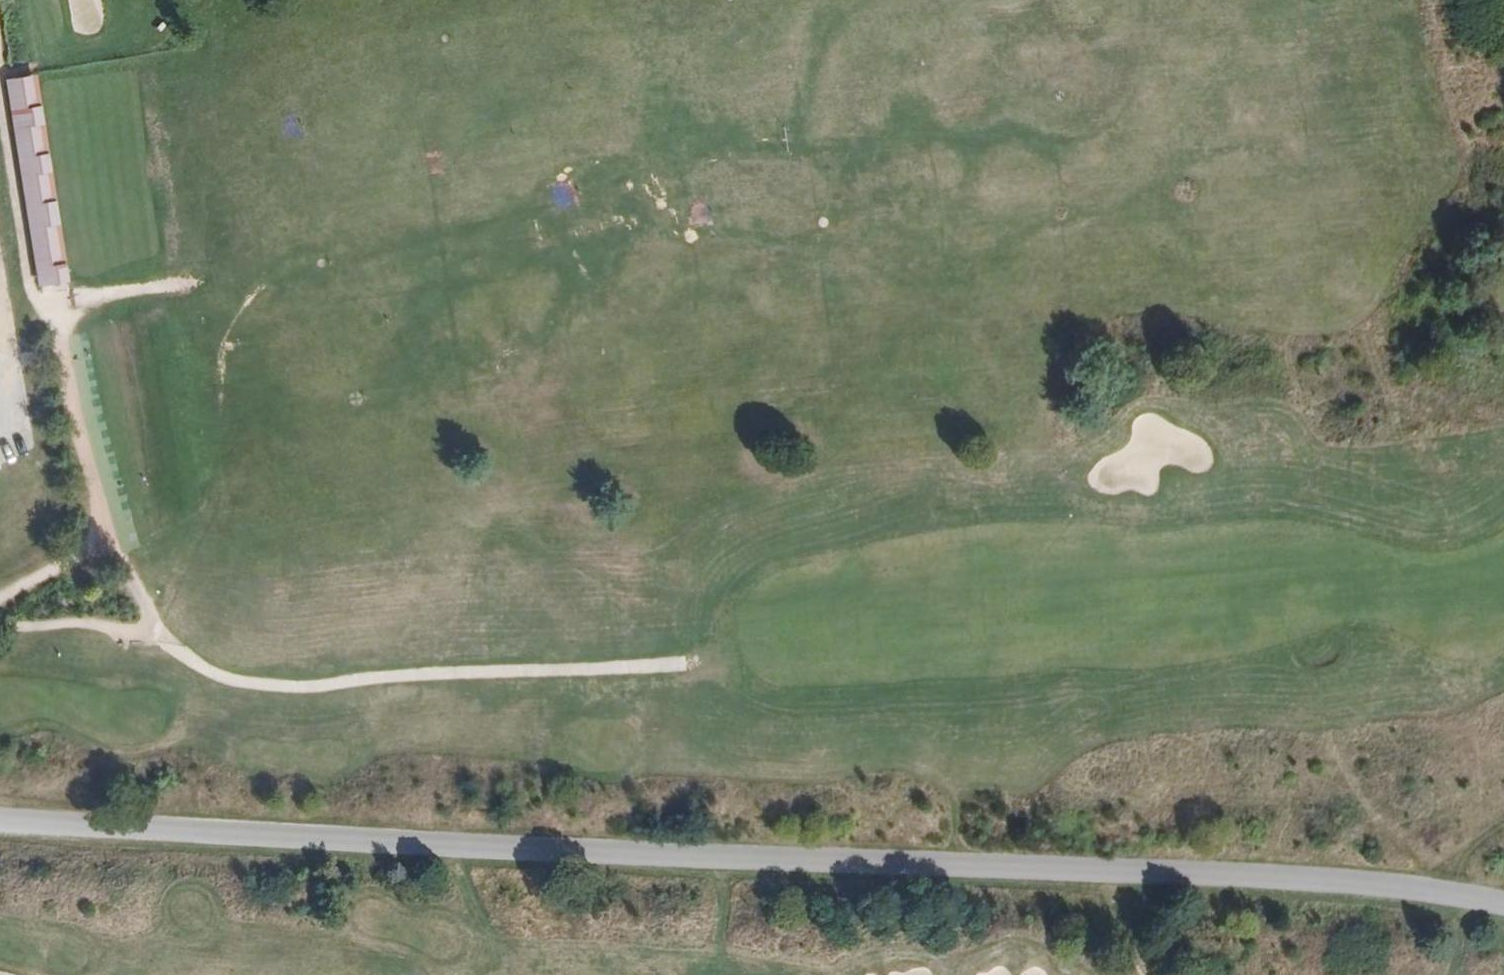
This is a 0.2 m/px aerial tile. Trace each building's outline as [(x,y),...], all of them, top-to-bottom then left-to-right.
[(15,103),(47,290),(62,288),(30,101),(15,103)]
